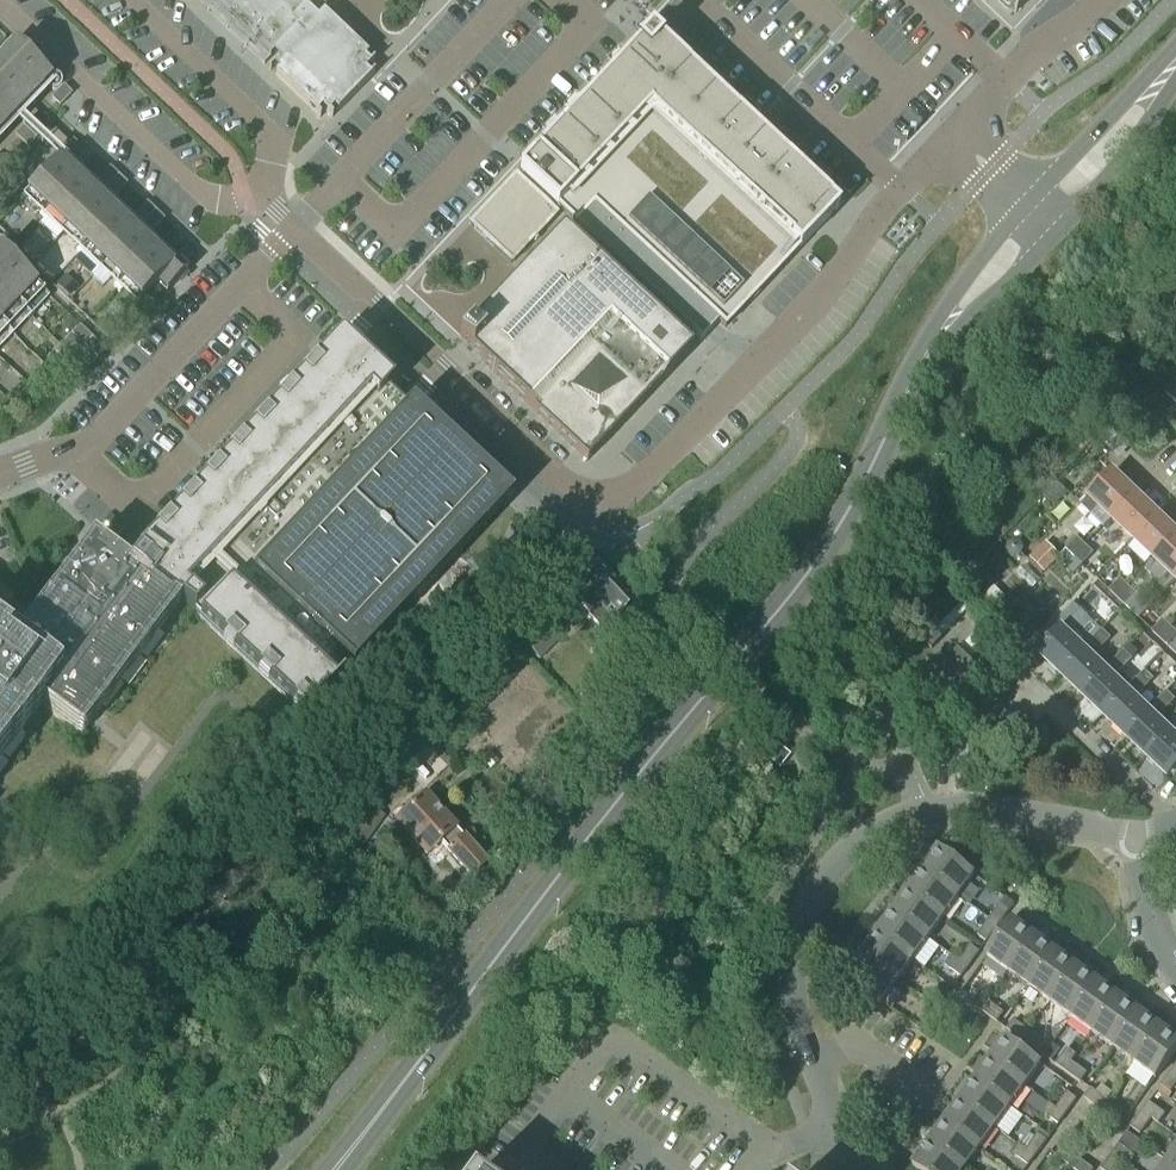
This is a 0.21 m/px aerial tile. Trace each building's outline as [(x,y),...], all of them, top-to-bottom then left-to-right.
[(205,3),(211,9),(208,12),(209,13),(212,10),(221,18),(223,20),(230,27),(227,30),(228,31),(231,28),(248,44),(245,47),(245,48),(246,49),(249,45),(254,50),(263,59),(267,62),(264,65),(265,66),(274,57),(280,62),(270,72),(271,72),(275,69),(278,72),(280,74),(278,76),(277,78),(321,120),(322,118),(320,116),(319,115),(324,111),(327,113),(333,119),(334,118),(334,117),(331,115),(335,110),(336,110),(337,112),(339,113),(376,74),(374,73),(373,74),(371,77),(366,73),(368,71),(370,69),(376,62),(375,61),(374,62),(371,65),(369,62),(367,60),(370,57),(332,20),(320,8),(323,5),(324,3),(324,4),(326,3),(324,2),(322,0),(202,0),(205,3)] [(1015,14),(1028,0),(1000,0),(1015,14)] [(725,328),(838,208),(652,32),(520,172),(522,174),(518,179),(515,176),(470,224),(512,263),(557,215),(555,214),(559,210),(575,224),(576,223),(702,341),(719,322),(725,328)] [(52,81),(18,48),(0,67),(0,136),(52,81)] [(60,89),(51,99),(55,103),(59,107),(59,106),(72,94),(63,86),(60,89)] [(25,128),(38,140),(46,131),(33,120),(25,128)] [(29,148),(38,140),(25,128),(17,136),(29,148)] [(73,140),(65,148),(66,150),(69,153),(78,161),(86,152),(84,151),(74,141),(73,140)] [(2,177),(10,168),(0,159),(0,175),(2,177)] [(47,214),(45,217),(39,223),(57,239),(62,234),(65,231),(66,232),(85,250),(80,255),(75,260),(103,287),(108,282),(113,277),(123,286),(142,304),(160,285),(168,293),(180,281),(189,272),(183,267),(179,263),(175,268),(174,269),(155,252),(137,234),(118,216),(99,198),(80,180),(61,162),(59,164),(28,196),(47,214)] [(109,168),(97,180),(106,188),(118,176),(109,168)] [(118,176),(106,188),(115,197),(127,185),(118,176)] [(147,203),(135,215),(143,224),(156,211),(147,203)] [(156,211),(143,224),(152,232),(164,220),(156,211)] [(464,337),(460,342),(482,363),(527,405),(561,437),(588,463),(590,460),(608,441),(640,407),(666,380),(670,376),(693,352),(689,349),(664,324),(569,236),(564,231),(500,299),(479,322),(469,332),(464,337)] [(186,264),(194,256),(181,243),(173,252),(186,264)] [(46,294),(4,254),(0,258),(0,342),(46,294)] [(58,285),(69,296),(78,288),(66,277),(58,285)] [(114,328),(104,318),(97,325),(107,335),(114,328)] [(65,362),(90,336),(80,326),(55,352),(65,362)] [(395,387),(343,339),(139,557),(141,558),(162,574),(154,584),(178,602),(196,616),(308,720),(416,604),(482,533),(514,499),(414,405),(409,410),(390,392),(395,387)] [(82,377),(106,352),(96,341),(71,367),(82,377)] [(1167,395),(1175,404),(1175,386),(1167,395)] [(1090,500),(1083,508),(1092,516),(1105,529),(1113,521),(1135,497),(1133,495),(1136,492),(1128,485),(1125,487),(1124,486),(1114,476),(1108,482),(1105,485),(1091,499),(1091,500),(1090,500)] [(1135,497),(1113,521),(1134,541),(1157,517),(1135,497)] [(1134,541),(1155,561),(1175,540),(1175,535),(1157,517),(1134,541)] [(1155,561),(1175,581),(1175,540),(1155,561)] [(1015,559),(1022,556),(1024,550),(1022,543),(1015,541),(1009,543),(1006,550),(1009,557),(1015,559)] [(1075,559),(1086,549),(1078,541),(1067,552),(1075,559)] [(127,565),(98,543),(32,631),(9,613),(16,604),(0,592),(0,757),(39,705),(79,735),(178,602),(154,584),(162,574),(141,558),(133,569),(127,565)] [(1083,567),(1075,559),(1067,552),(1062,558),(1047,543),(1030,560),(1044,574),(1059,560),(1074,575),(1083,567)] [(1086,549),(1075,559),(1083,567),(1093,556),(1086,549)] [(621,618),(634,604),(600,568),(586,582),(590,585),(574,602),(588,617),(589,617),(599,627),(612,614),(609,612),(612,609),(621,618)] [(1118,601),(1128,590),(1121,582),(1110,593),(1118,601)] [(1128,590),(1118,601),(1126,608),(1136,597),(1128,590)] [(934,631),(932,629),(922,639),(932,649),(942,639),(940,637),(969,609),(962,602),(934,631)] [(1052,642),(1039,656),(1051,667),(1049,669),(1048,670),(1050,672),(1056,677),(1057,675),(1058,674),(1061,676),(1083,652),(1092,644),(1095,641),(1103,633),(1074,606),(1071,604),(1044,633),(1047,635),(1053,641),(1052,642)] [(525,645),(539,660),(562,638),(547,623),(525,645)] [(1163,623),(1153,634),(1161,641),(1171,630),(1163,623)] [(1161,641),(1168,649),(1175,641),(1175,635),(1171,630),(1161,641)] [(1095,641),(1092,644),(1100,652),(1111,641),(1103,633),(1095,641)] [(959,650),(922,689),(949,713),(950,713),(985,675),(959,650)] [(1083,652),(1061,676),(1082,697),(1105,673),(1104,672),(1102,670),(1092,660),(1083,652)] [(1124,653),(1113,664),(1121,672),(1124,669),(1132,661),(1130,660),(1124,653)] [(1105,673),(1082,697),(1104,717),(1127,694),(1126,693),(1116,683),(1113,680),(1105,673)] [(1127,694),(1104,717),(1126,738),(1148,714),(1145,711),(1134,701),(1143,692),(1153,681),(1151,679),(1145,674),(1135,684),(1126,693),(1127,694)] [(1165,713),(1175,702),(1169,696),(1167,694),(1157,705),(1165,713)] [(1148,714),(1126,738),(1147,758),(1170,734),(1148,714)] [(1147,758),(1170,779),(1173,776),(1175,778),(1175,777),(1175,727),(1170,734),(1147,758)] [(781,771),(783,768),(791,758),(778,747),(767,760),(781,771)] [(487,864),(427,799),(398,824),(427,857),(440,845),(471,878),(487,864)] [(350,839),(361,847),(384,817),(373,809),(350,839)] [(924,872),(960,898),(976,877),(940,851),(924,872)] [(909,893),(945,919),(960,898),(924,872),(909,893)] [(929,940),(945,919),(909,893),(893,914),(929,940)] [(991,921),(1000,927),(1011,912),(1002,905),(991,921)] [(879,935),(915,960),(929,940),(893,914),(879,935)] [(989,943),(1000,927),(991,921),(980,936),(989,943)] [(1010,974),(1035,937),(1014,922),(989,958),(1010,974)] [(863,956),(899,982),(915,960),(879,935),(863,956)] [(1035,937),(1010,974),(1031,989),(1057,953),(1035,937)] [(961,962),(970,968),(981,953),(972,947),(961,962)] [(1052,1004),(1078,968),(1057,953),(1031,989),(1052,1004)] [(883,1004),(899,982),(863,956),(847,978),(883,1004)] [(970,968),(961,962),(953,957),(947,966),(963,978),(970,968)] [(1078,968),(1052,1004),(1073,1019),(1099,984),(1078,968)] [(1094,1034),(1120,999),(1099,984),(1073,1019),(1094,1034)] [(982,1012),(989,1004),(994,996),(985,990),(973,1006),(982,1012)] [(935,1014),(945,1021),(956,1005),(946,997),(935,1014)] [(1120,999),(1094,1034),(1115,1050),(1141,1014),(1120,999)] [(989,1004),(982,1012),(998,1023),(1004,1015),(989,1004)] [(933,1037),(945,1021),(935,1014),(923,1030),(933,1037)] [(1136,1065),(1162,1029),(1141,1014),(1115,1050),(1136,1065)] [(1024,1042),(1030,1033),(1014,1022),(1008,1030),(1024,1042)] [(1136,1065),(1157,1080),(1175,1055),(1175,1039),(1162,1029),(1136,1065)] [(1030,1033),(1024,1042),(1040,1054),(1046,1045),(1030,1033)] [(990,1063),(1026,1089),(1043,1066),(1006,1040),(990,1063)] [(1044,1057),(1051,1062),(1060,1049),(1053,1044),(1044,1057)] [(1065,1072),(1072,1063),(1077,1057),(1068,1050),(1056,1066),(1065,1072)] [(975,1083),(1011,1109),(1026,1089),(990,1063),(975,1083)] [(1072,1063),(1065,1072),(1082,1084),(1088,1075),(1072,1063)] [(1175,1088),(1175,1074),(1173,1072),(1162,1088),(1171,1095),(1175,1088)] [(975,1083),(960,1104),(996,1130),(1008,1139),(1022,1119),(1010,1110),(1011,1109),(975,1083)] [(1101,1112),(1108,1103),(1092,1091),(1085,1100),(1101,1112)] [(1057,1111),(1066,1118),(1078,1102),(1069,1095),(1057,1111)] [(1108,1103),(1101,1112),(1117,1124),(1124,1115),(1108,1103)] [(945,1124),(981,1151),(996,1130),(960,1104),(945,1124)] [(1143,1114),(1152,1120),(1159,1125),(1166,1116),(1149,1105),(1143,1114)] [(1066,1118),(1057,1111),(1050,1106),(1043,1115),(1059,1127),(1066,1118)] [(1141,1136),(1152,1120),(1143,1114),(1132,1130),(1141,1136)] [(981,1151),(945,1124),(930,1145),(964,1169),(967,1169),(981,1151)] [(1129,1134),(1120,1147),(1133,1157),(1143,1144),(1131,1135),(1129,1134)] [(1027,1152),(1036,1158),(1048,1142),(1039,1136),(1027,1152)] [(930,1145),(913,1167),(917,1169),(964,1169),(930,1145)] [(1036,1158),(1027,1152),(1020,1147),(1013,1156),(1029,1168),(1036,1158)] [(1113,1156),(1122,1163),(1130,1168),(1136,1159),(1119,1147),(1113,1156)] [(1079,1160),(1063,1149),(1056,1159),(1072,1169),(1079,1160)] [(1175,1169),(1175,1152),(1168,1164),(1175,1169)] [(1122,1163),(1113,1156),(1103,1169),(1117,1169),(1122,1163)] [(1072,1169),(1092,1169),(1079,1160),(1072,1169)]
